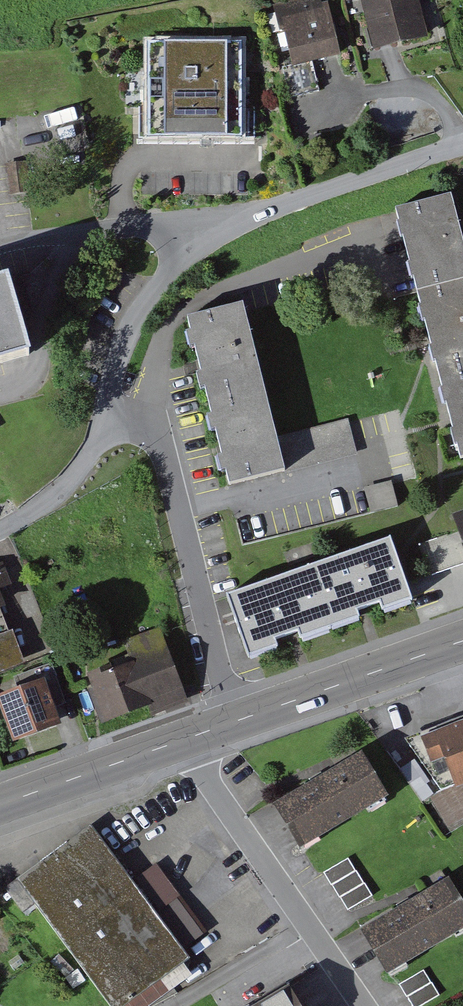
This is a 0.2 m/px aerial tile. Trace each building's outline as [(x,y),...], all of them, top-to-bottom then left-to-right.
[(339,54),(327,0),(302,0),(275,6),(289,66),(339,54)] [(430,41),(420,0),(365,0),(377,53),(430,41)] [(242,141),(242,47),(147,47),(147,141),(242,141)] [(462,461),(462,235),(453,196),(397,210),(462,462),(462,461)] [(30,356),(7,280),(0,282),(0,365),(30,356)] [(231,486),(285,473),(244,304),(189,318),(231,486)] [(373,511),(399,508),(396,482),(370,484),(373,511)] [(390,539),(226,599),(248,660),(280,649),(277,641),(299,634),(301,641),(359,620),(356,611),(381,602),(384,611),(412,600),(390,539)] [(25,665),(13,633),(0,637),(0,675),(25,665)] [(87,680),(103,724),(185,695),(169,651),(87,680)] [(0,699),(0,706),(13,744),(58,728),(44,685),(0,699)] [(443,793),(429,801),(446,830),(462,820),(462,722),(422,739),(443,793)] [(274,807),(300,851),(387,798),(361,755),(274,807)] [(192,962),(91,829),(20,882),(114,1005),(133,1005),(192,962)] [(351,857),(326,872),(349,910),(374,895),(351,857)] [(386,973),(462,927),(462,907),(447,880),(361,932),(386,973)] [(402,982),(414,1005),(421,1005),(441,996),(428,969),(402,982)] [(287,989),(259,1005),(297,1005),(287,989)]
